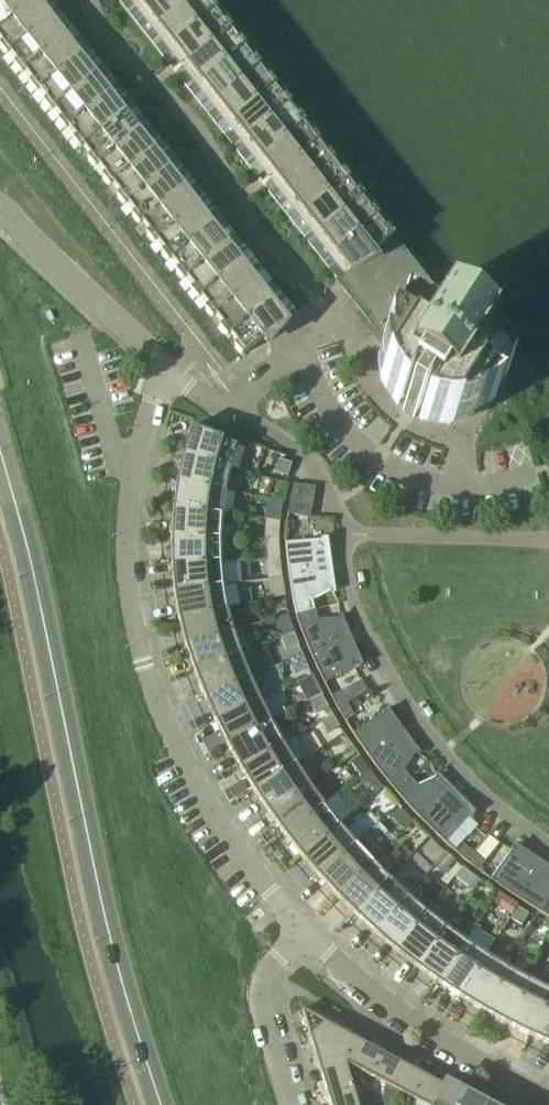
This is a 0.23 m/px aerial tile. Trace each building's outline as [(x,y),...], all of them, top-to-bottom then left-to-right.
[(231,469),(238,445),(190,428),(182,456),(231,469)] [(226,492),(231,469),(182,456),(176,483),(226,492)] [(287,477),(292,464),(279,460),(274,473),(287,477)] [(222,515),(226,492),(176,483),(172,510),(222,515)] [(312,504),(314,488),(293,485),(289,500),(287,514),(310,518),(312,504)] [(221,538),(222,515),(172,510),(170,537),(221,538)] [(221,562),(221,538),(170,537),(170,565),(221,562)] [(332,592),(325,537),(320,538),(320,541),(285,543),(285,556),(288,580),(292,604),(295,616),(315,610),(312,600),(331,590),(331,592),(332,592)] [(223,585),(221,562),(170,565),(173,592),(223,585)] [(280,579),(269,581),(271,590),(281,588),(280,579)] [(227,609),(223,585),(173,592),(177,619),(227,609)] [(286,605),(275,608),(278,618),(288,615),(286,605)] [(233,631),(227,609),(177,619),(184,646),(233,631)] [(361,668),(340,617),(338,618),(339,619),(318,621),(315,610),(295,616),(299,629),(313,662),(323,683),(355,667),(356,670),(361,668)] [(283,624),(280,630),(283,637),(293,633),(289,622),(283,624)] [(240,654),(233,631),(184,646),(193,672),(240,654)] [(298,646),(294,634),(281,638),(286,651),(298,646)] [(250,677),(240,654),(193,672),(203,697),(250,677)] [(308,667),(302,655),(290,660),(295,672),(308,667)] [(260,700),(250,677),(203,697),(214,721),(260,700)] [(346,704),(340,692),(330,697),(334,704),(337,709),(346,704)] [(328,707),(321,695),(310,701),(316,713),(328,707)] [(226,745),(271,722),(260,700),(214,721),(226,745)] [(354,717),(346,704),(337,709),(345,722),(354,717)] [(417,754),(384,709),(381,712),(382,714),(352,734),(366,754),(380,774),(395,792),(410,779),(403,771),(415,753),(416,755),(417,754)] [(339,726),(333,715),(321,721),(327,733),(339,726)] [(239,769),(283,743),(271,722),(226,745),(239,769)] [(252,791),(295,764),(283,743),(239,769),(252,791)] [(359,757),(350,763),(361,777),(369,770),(359,757)] [(267,814),(309,785),(295,764),(252,791),(267,814)] [(377,781),(369,770),(361,777),(358,778),(367,789),(377,781)] [(474,815),(436,776),(435,777),(436,778),(417,787),(410,779),(395,792),(411,810),(427,827),(445,843),(469,817),(471,819),(474,815)] [(283,835),(323,805),(309,785),(267,814),(283,835)] [(299,857),(339,824),(323,805),(283,835),(299,857)] [(413,822),(402,810),(391,821),(401,832),(413,822)] [(317,877),(355,843),(339,824),(299,857),(317,877)] [(355,843),(317,877),(335,897),(371,861),(379,854),(363,836),(355,843)] [(474,854),(463,845),(456,854),(467,862),(474,854)] [(511,846),(509,850),(511,851),(490,880),(510,894),(530,907),(548,918),(548,869),(511,846)] [(484,862),(474,854),(467,862),(472,867),(477,871),(484,862)] [(354,915),(389,879),(371,861),(335,897),(354,915)] [(453,878),(471,891),(478,881),(462,867),(453,878)] [(373,934),(407,895),(389,879),(354,915),(373,934)] [(394,951),(426,911),(407,895),(373,934),(394,951)] [(521,926),(528,914),(517,908),(510,919),(521,926)] [(415,967),(445,927),(426,911),(394,951),(415,967)] [(468,924),(461,933),(467,938),(474,928),(468,924)] [(437,983),(465,941),(445,927),(415,967),(437,983)] [(459,998),(486,955),(465,941),(437,983),(459,998)] [(482,1012),(507,968),(486,955),(459,998),(482,1012)] [(505,1024),(529,979),(507,968),(482,1012),(505,1024)] [(548,994),(548,990),(529,979),(505,1024),(529,1036),(548,994)] [(529,1036),(548,1045),(548,994),(529,1036)] [(346,1064),(358,1041),(301,1010),(320,1072),(346,1064)] [(388,1086),(400,1063),(390,1057),(381,1048),(369,1046),(358,1041),(346,1064),(347,1066),(347,1065),(388,1086)] [(442,1085),(431,1080),(423,1070),(411,1069),(400,1063),(388,1086),(423,1104),(432,1104),(442,1085)] [(345,1066),(347,1066),(346,1064),(320,1072),(323,1083),(322,1096),(329,1104),(357,1104),(345,1066)] [(466,1093),(452,1091),(442,1085),(432,1104),(459,1104),(466,1093)] [(474,1103),(466,1093),(459,1104),(479,1104),(474,1103)]
